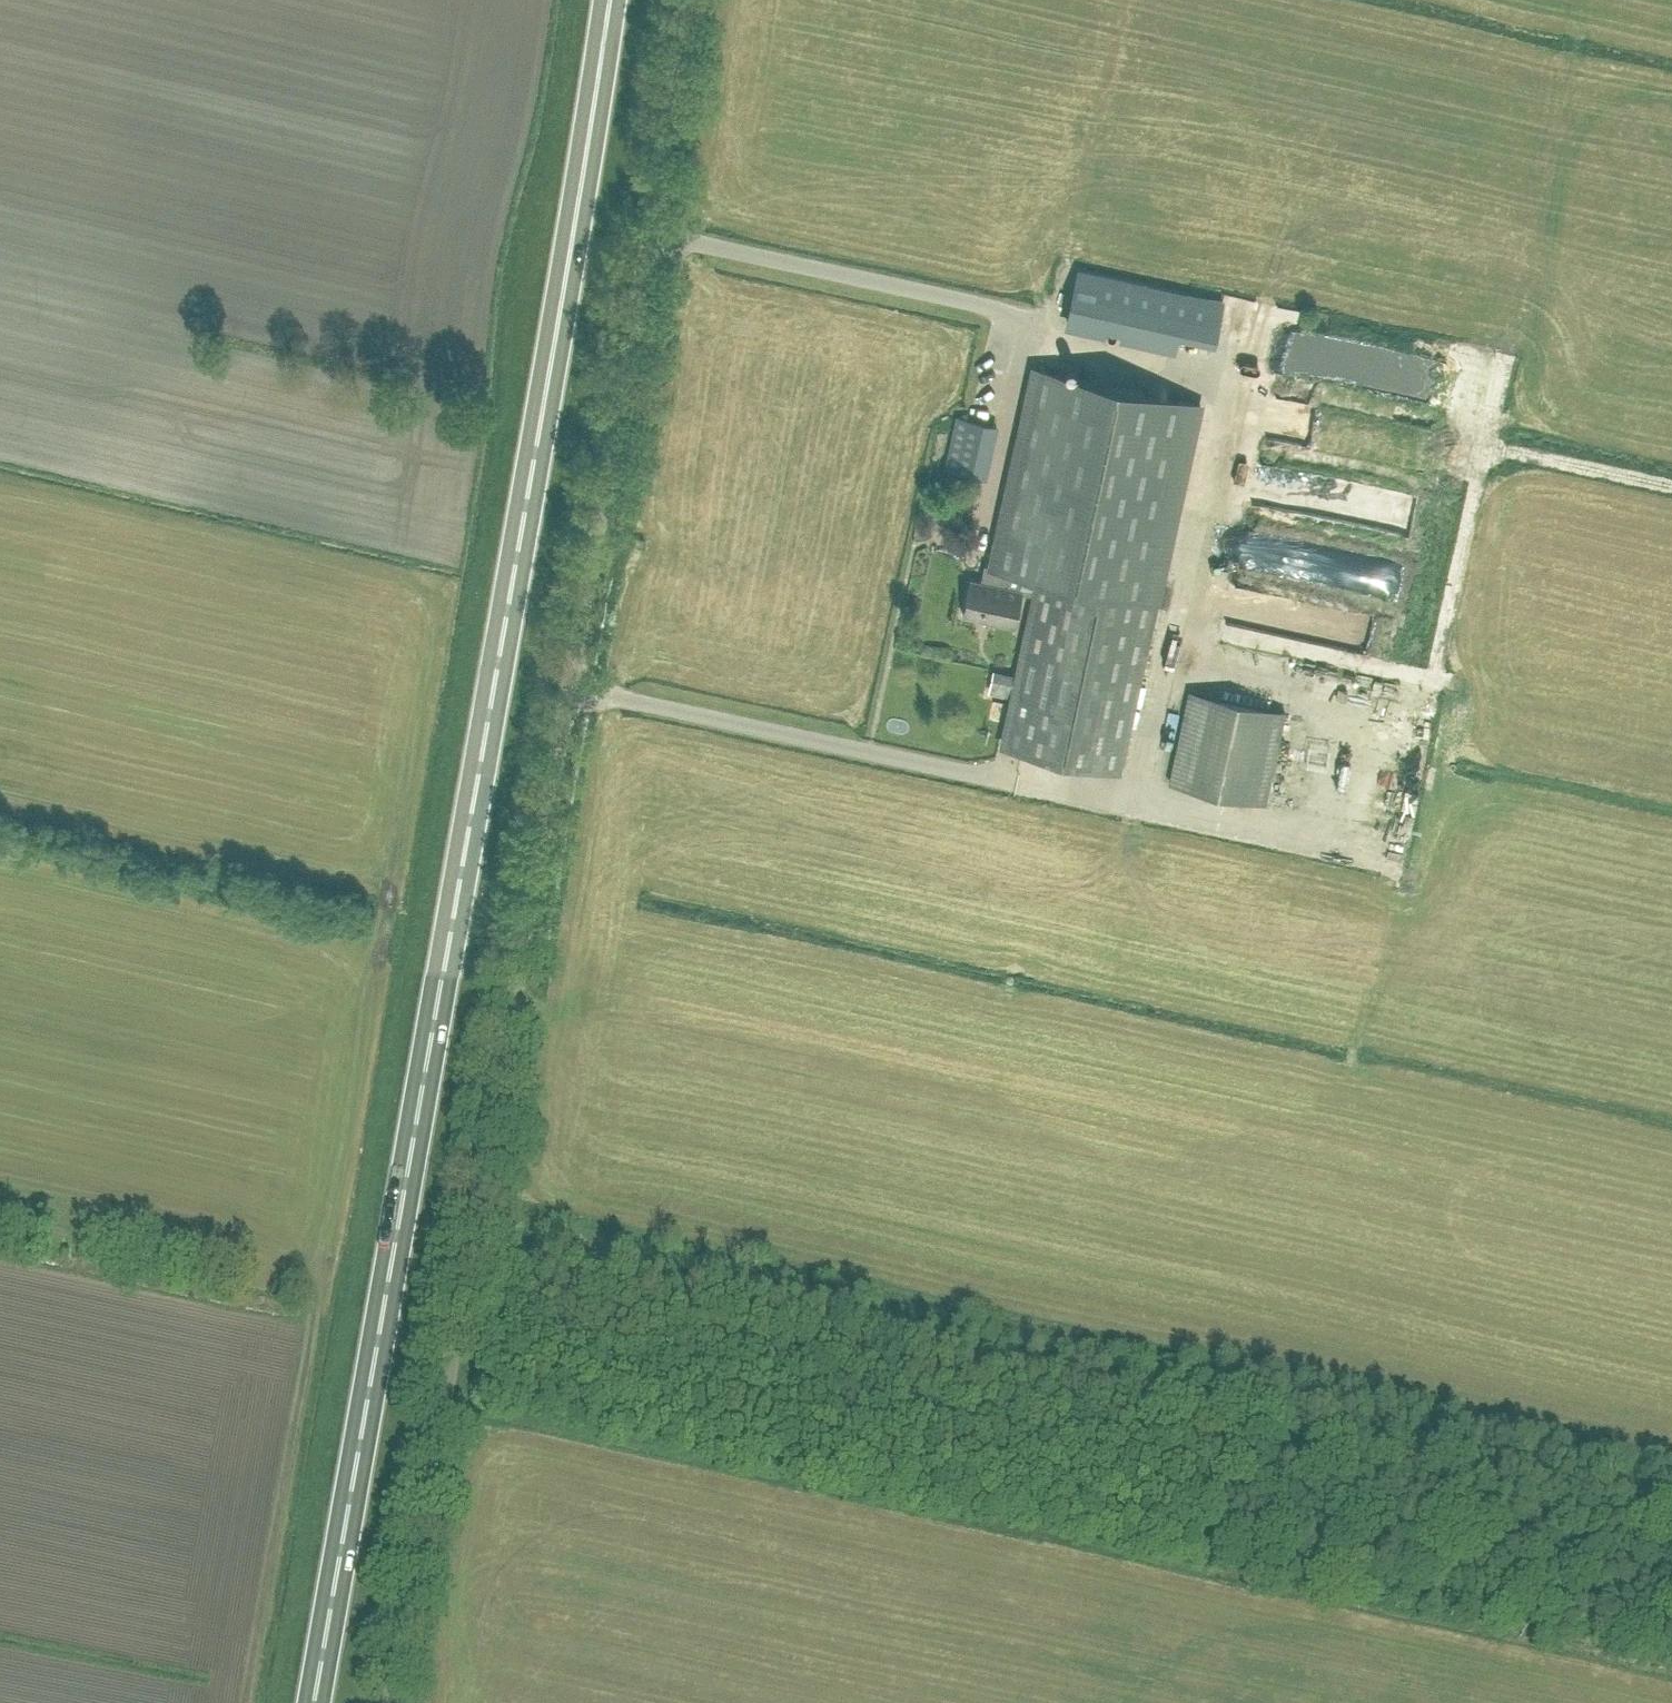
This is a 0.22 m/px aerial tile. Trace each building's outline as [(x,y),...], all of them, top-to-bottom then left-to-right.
[(1214,341),(1224,298),(1076,265),(1063,324),(1173,349),(1176,333),(1214,341)] [(993,571),(990,586),(968,582),(961,616),(1013,627),(1020,592),(1035,595),(1022,663),(1019,668),(1017,674),(1017,680),(1017,686),(1004,750),(1120,774),(1155,605),(1145,603),(1186,405),(1033,373),(991,571),(993,571)] [(1488,385),(1475,392),(1481,406),(1495,399),(1488,385)] [(1331,436),(1336,401),(1329,400),(1324,436),(1331,436)] [(1175,524),(1174,552),(1193,552),(1194,524),(1175,524)] [(1189,687),(1169,782),(1265,802),(1285,708),(1189,687)]
